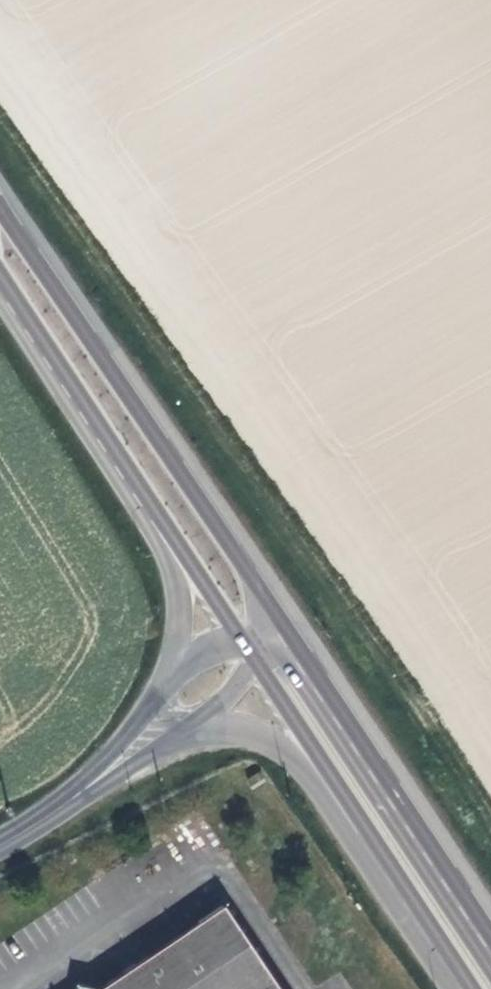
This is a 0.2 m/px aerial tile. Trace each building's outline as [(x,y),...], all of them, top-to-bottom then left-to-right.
[(225,907),(98,988),(278,988),(225,907)]
